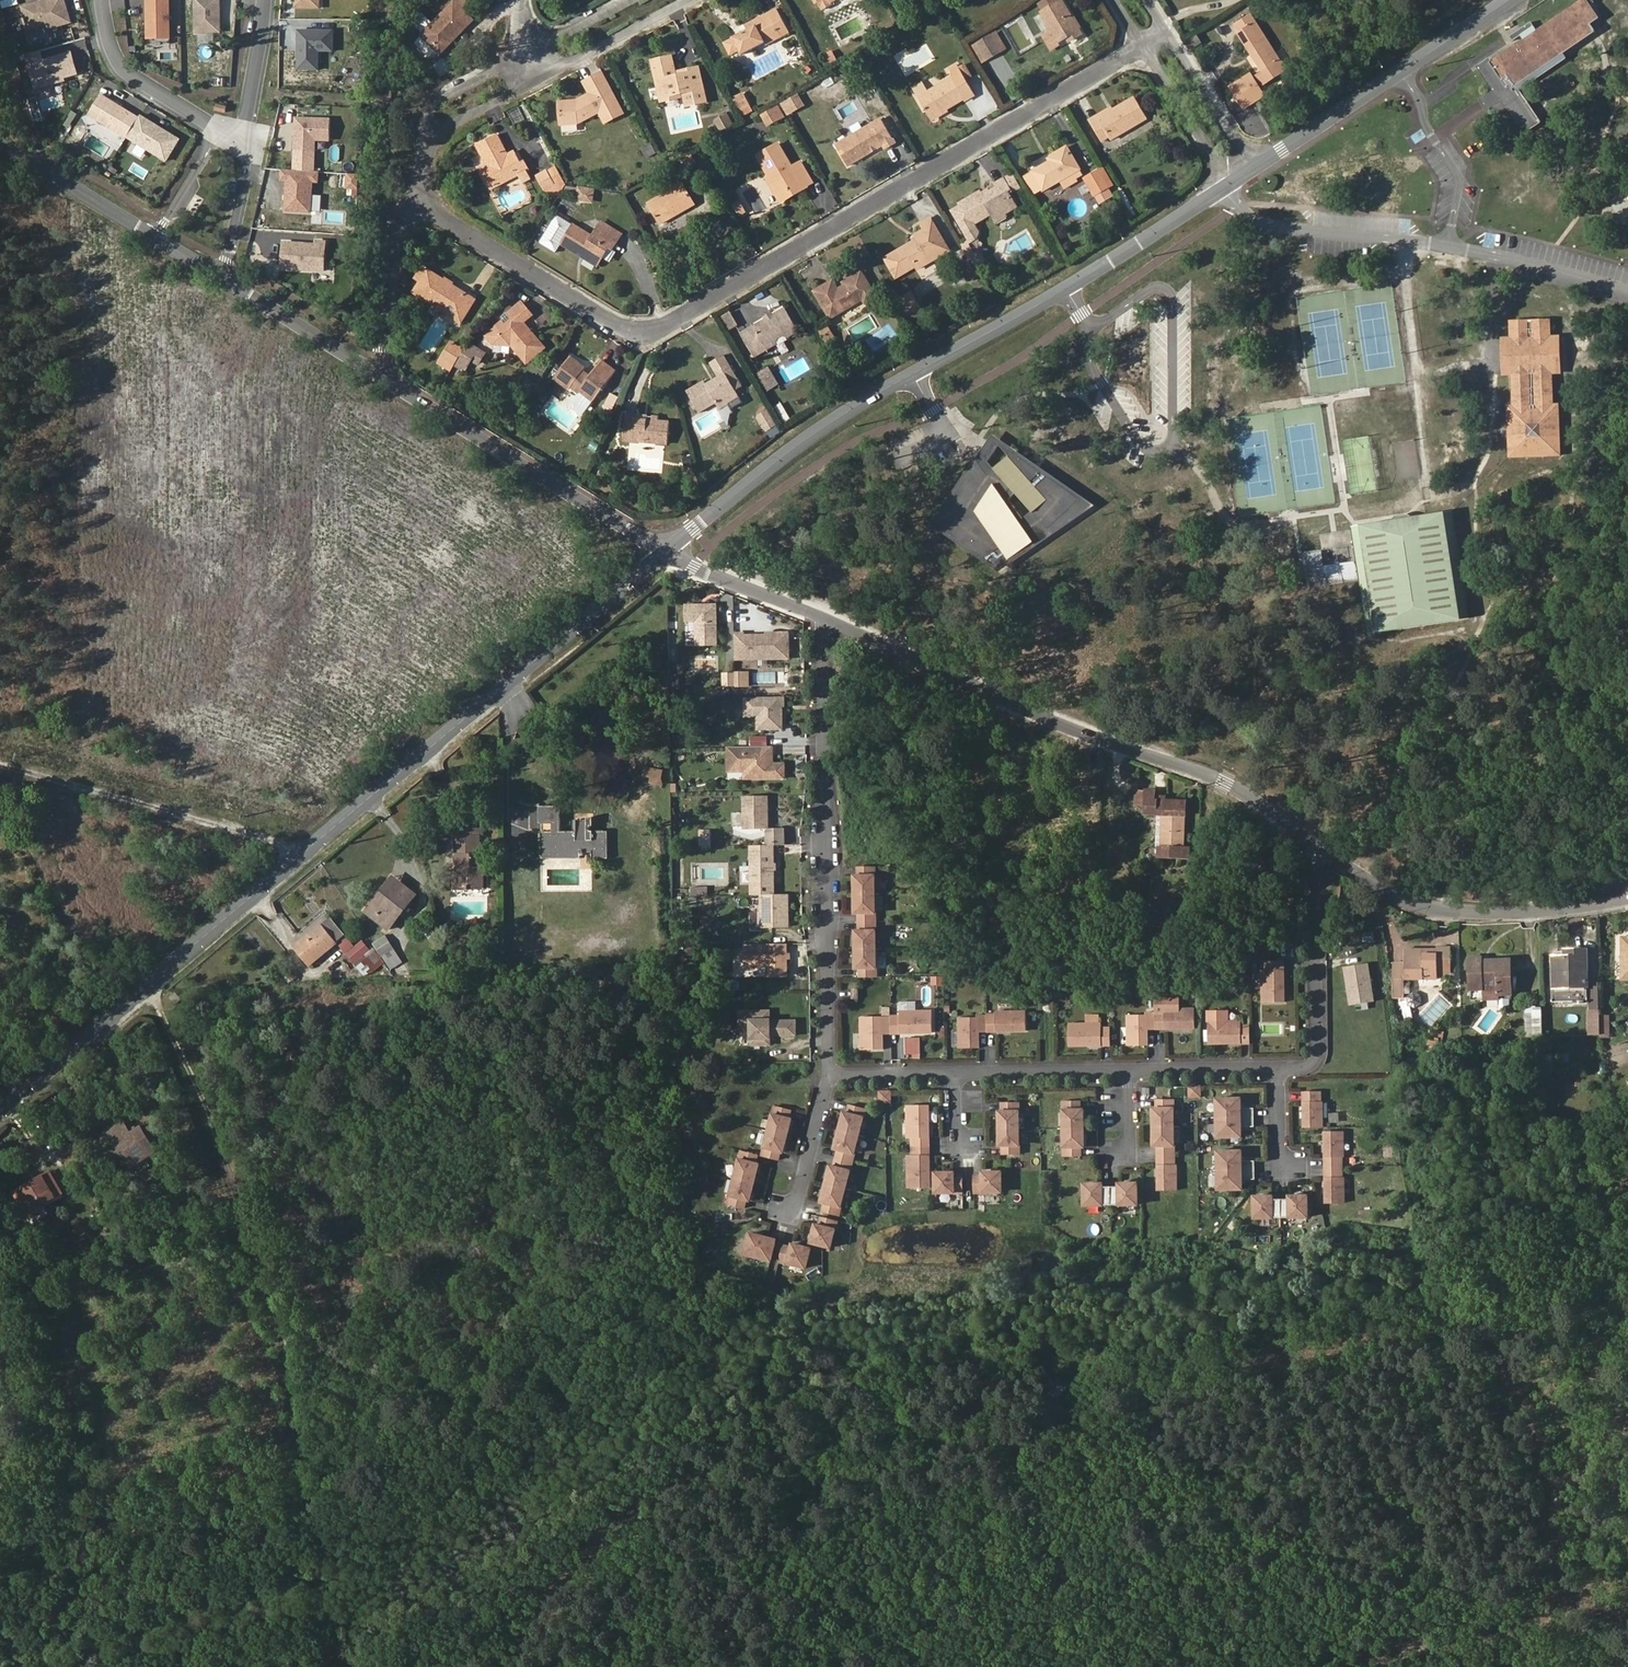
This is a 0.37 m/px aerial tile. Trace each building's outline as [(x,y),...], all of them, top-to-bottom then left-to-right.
[(48,23),(49,28),(72,22),(65,0),(44,0),(23,6),(30,28),(48,23)] [(148,38),(170,37),(169,0),(147,0),(148,38)] [(196,31),(221,31),(220,0),(195,0),(196,31)] [(473,20),(468,15),(476,7),(468,0),(456,0),(424,33),(441,50),(453,37),(455,39),(473,20)] [(815,4),(818,2),(823,10),(832,5),(831,3),(837,0),(813,0),(815,4)] [(954,1),(950,0),(948,0),(945,8),(951,10),(954,1)] [(1060,2),(1059,0),(1046,0),(1039,4),(1044,11),(1060,2)] [(1589,6),(1585,0),(1582,0),(1537,30),(1537,31),(1524,40),(1490,63),(1489,60),(1479,67),(1495,90),(1498,95),(1490,100),(1494,105),(1495,107),(1497,108),(1499,108),(1501,109),(1504,109),(1506,108),(1507,108),(1523,132),(1538,122),(1516,90),(1565,56),(1562,51),(1594,29),(1589,22),(1596,17),(1589,6)] [(1082,34),(1062,1),(1060,2),(1044,11),(1042,13),(1052,31),(1043,36),(1051,50),(1059,45),(1058,43),(1069,36),(1071,40),(1082,34)] [(790,33),(777,8),(745,25),(747,31),(724,43),(730,55),(739,50),(742,55),(765,43),(762,37),(777,29),(781,37),(790,33)] [(1281,60),(1252,13),(1234,24),(1239,32),(1238,33),(1262,72),(1281,60)] [(425,30),(432,21),(424,14),(416,23),(425,30)] [(1534,27),(1531,22),(1510,36),(1513,41),(1521,36),(1534,27)] [(1524,40),(1537,31),(1537,30),(1534,27),(1521,36),(1524,40)] [(781,37),(777,29),(762,37),(765,43),(766,45),(781,37)] [(1005,49),(996,33),(991,36),(1001,51),(1005,49)] [(1202,43),(1197,35),(1190,40),(1195,48),(1202,43)] [(1001,51),(991,36),(977,44),(986,60),(1001,51)] [(443,52),(455,39),(453,37),(441,50),(443,52)] [(403,53),(406,47),(398,44),(396,50),(403,53)] [(986,60),(977,44),(972,47),(982,63),(986,60)] [(78,73),(72,52),(61,56),(61,58),(57,60),(56,57),(44,61),(41,50),(27,54),(37,87),(65,80),(64,76),(78,73)] [(837,60),(832,51),(824,55),(829,64),(837,60)] [(676,76),(672,56),(652,61),(661,98),(680,94),(684,93),(687,106),(707,101),(700,71),(680,75),(676,76)] [(972,76),(965,65),(959,68),(957,64),(949,70),(951,74),(952,78),(929,91),(918,98),(930,119),(963,99),(965,101),(975,95),(966,79),(972,76)] [(680,75),(700,71),(699,67),(680,72),(680,75)] [(624,113),(602,71),(583,81),(589,94),(577,100),(559,102),(561,125),(578,123),(599,112),(605,123),(624,113)] [(1264,96),(1251,74),(1231,87),(1244,108),(1264,96)] [(929,91),(924,83),(913,89),(918,98),(929,91)] [(1490,100),(1498,95),(1495,90),(1481,100),(1487,110),(1494,105),(1490,100)] [(139,117),(101,94),(89,114),(126,137),(139,117)] [(661,102),(681,97),(680,94),(661,98),(661,102)] [(752,110),(743,95),(734,99),(743,115),(752,110)] [(804,105),(799,95),(787,102),(792,111),(804,105)] [(1148,118),(1135,97),(1099,118),(1098,116),(1089,121),(1101,141),(1109,137),(1111,140),(1148,118)] [(792,111),(787,102),(784,104),(789,113),(792,111)] [(227,106),(217,104),(216,109),(226,112),(227,106)] [(783,117),(778,108),(774,110),(779,119),(783,117)] [(779,119),(774,110),(763,116),(768,125),(779,119)] [(731,125),(726,115),(716,120),(722,130),(731,125)] [(331,119),(296,117),(295,151),(315,152),(316,139),(330,140),(331,119)] [(896,143),(888,129),(882,119),(836,145),(848,166),(871,152),(870,150),(875,148),(876,149),(883,145),(885,149),(896,143)] [(508,155),(498,136),(478,146),(488,166),(480,170),(491,189),(502,183),(498,175),(513,167),(518,175),(530,169),(526,161),(522,163),(516,151),(508,155)] [(655,151),(651,144),(643,148),(647,155),(655,151)] [(792,167),(779,144),(757,156),(780,195),(800,183),(803,188),(804,188),(813,183),(801,162),(792,167)] [(1083,174),(1067,147),(1048,158),(1051,162),(1033,172),(1034,174),(1043,189),(1043,190),(1061,180),(1065,188),(1077,181),(1076,179),(1083,174)] [(695,163),(691,155),(682,160),(686,168),(695,163)] [(518,175),(513,167),(498,175),(502,183),(518,175)] [(319,171),(283,168),(282,179),(288,179),(286,210),(310,211),(312,180),(318,181),(319,171)] [(1113,184),(1104,168),(1100,170),(1109,187),(1113,184)] [(561,187),(552,170),(547,172),(546,171),(537,175),(546,191),(545,192),(548,194),(561,187)] [(1109,187),(1100,170),(1085,179),(1095,195),(1096,194),(1100,202),(1110,195),(1106,188),(1109,187)] [(1020,186),(1014,174),(1004,180),(1011,191),(1020,186)] [(1043,189),(1034,174),(1026,178),(1035,193),(1043,189)] [(1017,207),(1008,193),(1011,191),(1004,180),(996,184),(998,188),(989,193),(991,196),(988,197),(984,191),(981,192),(980,192),(960,204),(961,206),(953,211),(970,241),(971,243),(977,240),(979,233),(974,224),(992,213),(994,217),(1002,212),(1004,214),(1017,207)] [(783,201),(804,189),(804,188),(803,188),(800,183),(780,195),(783,201)] [(694,205),(683,184),(649,203),(661,224),(674,216),(672,214),(676,212),(678,214),(694,205)] [(576,195),(577,188),(567,186),(564,193),(576,195)] [(593,197),(594,190),(580,188),(578,200),(588,201),(588,197),(593,197)] [(745,212),(740,202),(734,205),(740,215),(745,212)] [(997,221),(1006,216),(1004,214),(1002,212),(994,217),(997,221)] [(562,244),(574,225),(556,214),(544,233),(543,239),(544,244),(548,248),(553,250),(559,248),(563,245),(562,244)] [(946,246),(930,218),(921,223),(924,230),(916,235),(918,239),(885,258),(896,278),(916,266),(918,269),(933,261),(930,256),(946,246)] [(616,244),(622,235),(602,222),(593,237),(574,225),(562,244),(563,245),(598,266),(609,247),(613,249),(616,244)] [(324,270),(326,241),(317,241),(316,244),(308,243),(305,246),(302,246),(300,243),(284,242),(282,268),(324,270)] [(973,255),(967,245),(971,243),(970,241),(961,246),(970,261),(972,260),(975,258),(977,262),(984,258),(973,255)] [(933,261),(949,251),(946,246),(930,256),(933,261)] [(988,266),(984,258),(977,262),(975,258),(972,260),(980,275),(987,271),(988,266)] [(974,272),(968,261),(960,266),(966,277),(974,272)] [(460,323),(474,301),(466,296),(467,295),(450,284),(449,286),(422,269),(416,278),(421,281),(415,292),(453,316),(452,317),(460,323)] [(876,297),(861,272),(844,283),(845,285),(838,290),(833,281),(815,291),(831,318),(863,299),(865,303),(876,297)] [(969,281),(977,276),(974,272),(966,277),(969,281)] [(921,307),(912,292),(898,300),(906,315),(921,307)] [(545,348),(531,331),(525,331),(522,327),(523,323),(524,322),(533,315),(522,302),(509,313),(513,319),(505,325),(503,322),(486,335),(493,344),(512,346),(527,363),(545,348)] [(799,331),(785,308),(774,314),(777,319),(768,324),(765,319),(753,326),(754,327),(741,335),(754,357),(778,343),(779,339),(783,337),(787,338),(799,331)] [(719,317),(727,332),(739,326),(731,310),(719,317)] [(777,319),(774,314),(773,313),(764,318),(765,319),(768,324),(777,319)] [(1551,372),(1549,337),(1549,320),(1511,322),(1511,338),(1513,374),(1514,407),(1508,407),(1510,456),(1559,454),(1557,405),(1552,405),(1551,372)] [(531,331),(524,322),(523,323),(522,327),(525,331),(531,331)] [(832,335),(827,326),(819,332),(824,340),(832,335)] [(836,341),(832,335),(824,340),(827,346),(836,341)] [(1560,372),(1558,336),(1549,337),(1551,372),(1560,372)] [(1513,374),(1511,338),(1502,339),(1503,374),(1513,374)] [(839,346),(836,341),(827,346),(830,351),(839,346)] [(457,363),(464,351),(452,344),(443,358),(455,365),(457,363)] [(472,359),(478,350),(469,344),(464,351),(457,363),(464,367),(466,369),(472,359)] [(479,364),(485,354),(478,350),(472,359),(479,364)] [(743,387),(724,355),(710,363),(719,377),(707,384),(705,380),(687,391),(700,413),(716,403),(720,409),(734,401),(730,394),(736,391),(743,387)] [(594,401),(616,372),(601,361),(590,376),(583,371),(586,368),(570,357),(554,378),(570,389),(572,387),(579,393),(581,391),(594,401)] [(455,366),(455,365),(443,358),(439,363),(452,371),(455,366)] [(778,384),(769,368),(759,374),(768,390),(778,384)] [(529,394),(533,387),(526,382),(522,389),(529,394)] [(740,398),(736,391),(730,394),(734,401),(740,398)] [(612,408),(616,399),(611,396),(606,405),(612,408)] [(776,423),(764,405),(757,409),(769,427),(776,423)] [(791,418),(786,410),(778,414),(783,423),(791,418)] [(668,444),(670,422),(659,421),(659,417),(652,417),(652,421),(647,421),(635,420),(636,416),(625,415),(623,440),(668,444)] [(1104,507),(990,430),(927,522),(1003,577),(1104,507)] [(1400,480),(1421,477),(1415,440),(1393,444),(1400,480)] [(692,464),(690,457),(683,459),(685,466),(692,464)] [(1469,617),(1452,512),(1415,518),(1413,518),(1412,518),(1411,519),(1410,520),(1410,521),(1397,523),(1396,523),(1395,522),(1394,522),(1393,521),(1392,521),(1391,521),(1371,524),(1352,527),(1368,633),(1469,617)] [(1408,514),(1404,513),(1402,513),(1399,514),(1396,516),(1394,518),(1391,521),(1392,521),(1393,521),(1394,522),(1395,522),(1396,523),(1397,523),(1410,521),(1410,520),(1411,519),(1412,518),(1413,518),(1415,518),(1410,515),(1409,514),(1408,514)] [(685,603),(685,624),(696,624),(696,647),(719,647),(720,604),(685,603)] [(792,633),(735,632),(735,660),(791,661),(792,633)] [(704,666),(704,672),(718,673),(718,656),(711,656),(711,666),(704,666)] [(723,673),(723,689),(736,689),(737,673),(723,673)] [(758,718),(758,730),(786,731),(786,697),(745,697),(745,718),(758,718)] [(743,774),(743,781),(788,781),(788,763),(776,762),(776,747),(727,746),(727,774),(743,774)] [(663,786),(664,770),(654,769),(653,785),(663,786)] [(1145,806),(1146,790),(1135,790),(1134,806),(1145,806)] [(1183,847),(1184,815),(1186,815),(1187,801),(1154,800),(1155,790),(1146,790),(1145,806),(1145,814),(1158,814),(1162,814),(1161,847),(1159,846),(1158,856),(1189,857),(1189,848),(1183,847)] [(771,796),(743,796),(743,830),(771,830),(771,796)] [(606,857),(606,831),(594,831),(594,817),(588,817),(588,820),(577,820),(577,831),(561,831),(560,805),(543,806),(541,807),(542,824),(552,824),(552,831),(542,832),(542,858),(580,858),(580,853),(595,853),(595,858),(606,857)] [(481,865),(481,835),(484,835),(484,826),(461,826),(461,833),(454,833),(454,852),(461,852),(461,866),(462,888),(485,888),(485,865),(481,865)] [(791,895),(777,894),(777,845),(751,845),(750,929),(791,930),(791,895)] [(875,876),(875,867),(858,867),(859,876),(875,876)] [(875,894),(875,876),(859,876),(855,876),(855,895),(875,894)] [(385,899),(399,881),(393,877),(379,894),(385,899)] [(389,930),(416,895),(399,881),(385,899),(379,894),(366,912),(389,930)] [(876,913),(875,894),(855,895),(855,913),(859,913),(876,913)] [(876,922),(876,913),(859,913),(859,922),(876,922)] [(346,935),(331,917),(323,924),(337,942),(346,935)] [(876,931),(876,922),(859,922),(859,931),(876,931)] [(309,966),(337,942),(323,924),(322,924),(294,947),(309,966)] [(876,949),(876,931),(859,931),(856,931),(856,950),(876,949)] [(394,949),(386,936),(373,943),(382,957),(383,956),(394,949)] [(345,954),(355,946),(347,937),(338,944),(345,954)] [(767,965),(767,976),(790,976),(790,942),(744,942),(744,965),(767,965)] [(371,973),(385,962),(373,948),(355,963),(364,975),(371,973)] [(1452,976),(1452,948),(1437,948),(1437,950),(1437,953),(1413,953),(1413,950),(1405,950),(1405,962),(1402,962),(1393,962),(1393,992),(1409,992),(1409,985),(1404,985),(1405,979),(1437,979),(1437,976),(1452,976)] [(402,962),(394,949),(383,956),(391,969),(402,962)] [(876,968),(876,949),(856,950),(856,968),(860,968),(876,968)] [(1589,1000),(1587,950),(1573,950),(1573,957),(1565,957),(1553,957),(1554,1001),(1589,1000)] [(1512,994),(1511,960),(1484,961),(1484,957),(1470,958),(1471,990),(1485,989),(1485,1000),(1498,999),(1498,995),(1512,994)] [(1283,970),(1283,961),(1267,961),(1267,970),(1283,970)] [(877,977),(876,968),(860,968),(860,977),(877,977)] [(1284,1002),(1284,982),(1285,982),(1285,970),(1283,970),(1267,970),(1263,970),(1263,1003),(1284,1002)] [(292,981),(298,977),(294,971),(288,975),(292,981)] [(1407,1020),(1415,1017),(1411,1005),(1403,1009),(1407,1020)] [(774,1009),(739,1008),(739,1032),(751,1032),(751,1045),(774,1045),(774,1009)] [(1195,1028),(1195,1009),(1164,1010),(1164,1012),(1165,1028),(1165,1030),(1176,1029),(1176,1028),(1195,1028)] [(1541,1035),(1540,1009),(1527,1010),(1528,1036),(1541,1035)] [(1600,1032),(1600,1017),(1600,1009),(1589,1009),(1590,1032),(1600,1032)] [(933,1033),(932,1012),(900,1012),(900,1017),(900,1033),(900,1034),(912,1034),(912,1033),(933,1033)] [(1026,1031),(1026,1012),(996,1012),(996,1015),(996,1031),(996,1032),(1008,1032),(1008,1031),(1026,1031)] [(1156,1029),(1156,1012),(1146,1012),(1146,1015),(1147,1015),(1147,1029),(1156,1029)] [(1165,1028),(1164,1012),(1156,1012),(1156,1029),(1165,1028)] [(987,1031),(987,1015),(978,1015),(978,1018),(979,1031),(987,1031)] [(996,1031),(996,1015),(987,1015),(987,1031),(996,1031)] [(1147,1029),(1147,1015),(1146,1015),(1128,1015),(1128,1046),(1148,1045),(1148,1033),(1147,1033),(1147,1029)] [(883,1033),(882,1017),(861,1017),(862,1050),(884,1049),(884,1038),(883,1038),(883,1033)] [(891,1033),(891,1017),(882,1017),(883,1033),(891,1033)] [(900,1033),(900,1017),(891,1017),(891,1033),(900,1033)] [(775,1018),(775,1035),(798,1036),(799,1018),(775,1018)] [(979,1031),(978,1018),(959,1018),(960,1048),(980,1048),(980,1036),(979,1036),(979,1031)] [(1241,1026),(1241,1022),(1208,1022),(1209,1043),(1229,1043),(1229,1044),(1241,1044),(1241,1043),(1241,1026)] [(1101,1029),(1101,1024),(1069,1024),(1069,1045),(1090,1045),(1090,1046),(1102,1046),(1102,1045),(1101,1029)] [(1250,1043),(1250,1026),(1241,1026),(1241,1043),(1250,1043)] [(1111,1045),(1110,1028),(1101,1029),(1102,1045),(1111,1045)] [(1436,1052),(1438,1039),(1430,1038),(1428,1051),(1436,1052)] [(983,1060),(994,1060),(994,1048),(983,1048),(983,1060)] [(1560,1061),(1568,1062),(1570,1054),(1562,1052),(1560,1061)] [(1419,1069),(1419,1059),(1408,1059),(1408,1069),(1419,1069)] [(1575,1099),(1575,1084),(1567,1084),(1567,1098),(1575,1099)] [(1192,1086),(1192,1095),(1197,1095),(1202,1095),(1202,1086),(1192,1086)] [(881,1090),(881,1100),(885,1100),(890,1100),(890,1090),(881,1090)] [(1320,1102),(1320,1092),(1304,1092),(1304,1102),(1320,1102)] [(1548,1108),(1557,1107),(1555,1095),(1546,1096),(1548,1108)] [(1241,1109),(1241,1099),(1217,1099),(1217,1118),(1254,1118),(1254,1109),(1241,1109)] [(1174,1108),(1173,1100),(1157,1100),(1157,1109),(1174,1108)] [(1080,1110),(1080,1101),(1063,1101),(1063,1110),(1080,1110)] [(1322,1128),(1322,1102),(1320,1102),(1304,1102),(1303,1102),(1303,1114),(1304,1114),(1304,1128),(1317,1128),(1322,1128)] [(1019,1111),(1019,1103),(1002,1103),(1002,1111),(1019,1111)] [(864,1117),(866,1109),(850,1105),(848,1113),(864,1117)] [(930,1138),(930,1126),(929,1126),(928,1105),(907,1105),(908,1138),(913,1138),(929,1138),(930,1138)] [(789,1118),(791,1110),(775,1106),(773,1114),(789,1118)] [(1174,1127),(1174,1108),(1157,1109),(1153,1109),(1154,1128),(1174,1127)] [(1084,1129),(1084,1110),(1080,1110),(1063,1110),(1064,1129),(1084,1129)] [(1019,1128),(1019,1111),(1002,1111),(999,1112),(1000,1129),(1019,1128)] [(859,1135),(864,1117),(848,1113),(844,1112),(839,1130),(859,1135)] [(787,1135),(792,1119),(789,1118),(773,1114),(769,1131),(787,1135)] [(1241,1137),(1241,1127),(1254,1127),(1254,1118),(1217,1118),(1217,1137),(1241,1137)] [(113,1137),(128,1128),(124,1122),(109,1131),(113,1137)] [(132,1167),(157,1151),(142,1127),(139,1129),(151,1148),(129,1162),(132,1167)] [(1174,1146),(1174,1127),(1154,1128),(1154,1146),(1158,1146),(1174,1146)] [(151,1148),(139,1129),(132,1134),(128,1128),(113,1137),(129,1162),(151,1148)] [(1019,1145),(1019,1128),(1000,1129),(1000,1146),(1003,1146),(1019,1145)] [(1084,1147),(1084,1129),(1064,1129),(1064,1148),(1080,1147),(1084,1147)] [(854,1154),(859,1135),(839,1130),(835,1149),(839,1150),(854,1154)] [(783,1152),(787,1135),(769,1131),(764,1147),(780,1151),(783,1152)] [(1343,1157),(1343,1132),(1325,1132),(1325,1146),(1324,1146),(1324,1158),(1325,1158),(1342,1157),(1343,1157)] [(929,1146),(929,1138),(913,1138),(913,1147),(929,1146)] [(85,1158),(81,1142),(63,1148),(68,1163),(85,1158)] [(1020,1154),(1019,1145),(1003,1146),(1003,1154),(1020,1154)] [(929,1155),(929,1146),(913,1147),(913,1155),(929,1155)] [(1174,1155),(1174,1146),(1158,1146),(1158,1155),(1174,1155)] [(778,1160),(780,1151),(764,1147),(762,1156),(778,1160)] [(1080,1156),(1080,1147),(1064,1148),(1064,1156),(1080,1156)] [(852,1162),(854,1154),(839,1150),(836,1158),(852,1162)] [(755,1163),(758,1155),(742,1151),(739,1159),(755,1163)] [(1255,1170),(1255,1161),(1242,1161),(1241,1151),(1217,1151),(1218,1171),(1255,1170)] [(930,1188),(929,1167),(930,1167),(930,1155),(929,1155),(913,1155),(908,1155),(909,1188),(930,1188)] [(1174,1165),(1174,1155),(1158,1155),(1158,1165),(1174,1165)] [(1342,1168),(1342,1157),(1325,1158),(1325,1168),(1342,1168)] [(87,1163),(85,1158),(68,1163),(69,1169),(87,1163)] [(850,1170),(852,1162),(836,1158),(834,1166),(850,1170)] [(755,1182),(759,1164),(755,1163),(739,1159),(735,1177),(755,1182)] [(1176,1191),(1176,1165),(1174,1165),(1158,1165),(1157,1165),(1157,1177),(1158,1177),(1158,1191),(1176,1191)] [(846,1189),(850,1170),(834,1166),(831,1166),(826,1184),(846,1189)] [(1342,1178),(1342,1168),(1325,1168),(1326,1178),(1342,1178)] [(1255,1179),(1255,1170),(1218,1171),(1218,1190),(1242,1189),(1242,1179),(1255,1179)] [(27,1213),(62,1193),(49,1172),(31,1183),(33,1186),(17,1195),(27,1213)] [(1002,1192),(1001,1172),(983,1172),(983,1176),(983,1192),(1002,1192)] [(954,1193),(954,1176),(954,1173),(935,1173),(936,1193),(954,1193)] [(963,1193),(963,1176),(954,1176),(954,1193),(963,1193)] [(983,1192),(983,1176),(974,1176),(974,1192),(983,1192)] [(750,1200),(755,1182),(735,1177),(730,1195),(746,1199),(750,1200)] [(1344,1203),(1344,1178),(1342,1178),(1326,1178),(1325,1178),(1325,1190),(1326,1190),(1326,1204),(1344,1203)] [(17,1195),(33,1186),(31,1183),(15,1192),(17,1195)] [(1138,1205),(1137,1183),(1119,1183),(1119,1187),(1119,1205),(1138,1205)] [(841,1207),(846,1189),(826,1184),(821,1202),(825,1203),(841,1207)] [(1103,1205),(1103,1187),(1103,1184),(1084,1184),(1084,1206),(1103,1205)] [(1111,1205),(1111,1187),(1103,1187),(1103,1205),(1111,1205)] [(1119,1205),(1119,1187),(1111,1187),(1111,1205),(1119,1205)] [(744,1208),(746,1199),(730,1195),(728,1204),(744,1208)] [(1273,1218),(1273,1200),(1273,1196),(1254,1197),(1255,1218),(1273,1218)] [(1308,1217),(1308,1196),(1289,1196),(1289,1200),(1290,1218),(1308,1217)] [(1281,1218),(1281,1200),(1273,1200),(1273,1218),(1281,1218)] [(1290,1218),(1289,1200),(1281,1200),(1281,1218),(1290,1218)] [(839,1215),(841,1207),(825,1203),(823,1211),(839,1215)] [(835,1229),(838,1221),(822,1217),(820,1225),(835,1229)] [(831,1247),(835,1229),(820,1225),(816,1224),(811,1243),(823,1245),(831,1247)] [(763,1259),(767,1241),(768,1238),(750,1233),(745,1254),(763,1259)] [(771,1261),(775,1243),(767,1241),(763,1259),(771,1261)] [(806,1268),(811,1248),(793,1244),(792,1247),(788,1263),(806,1268)] [(788,1263),(792,1247),(783,1245),(779,1261),(788,1263)]
